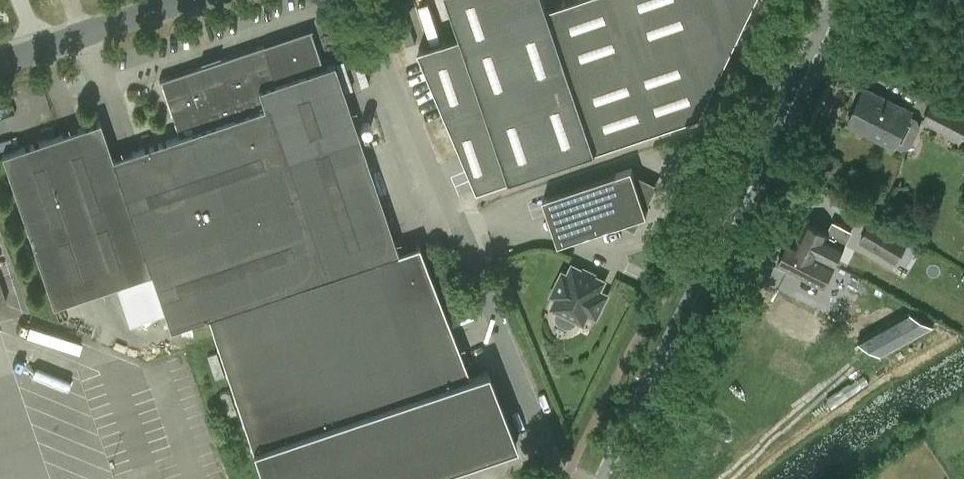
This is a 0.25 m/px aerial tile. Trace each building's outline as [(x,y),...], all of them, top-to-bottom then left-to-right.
[(419,49),(479,188),(700,113),(754,0),(561,0),(549,4),(547,0),(452,0),(463,34),(419,49)] [(263,44),(216,60),(217,63),(207,67),(206,63),(160,79),(167,99),(179,136),(113,158),(113,159),(100,121),(2,154),(53,305),(152,272),(170,328),(208,315),(253,448),(264,478),(413,478),(516,444),(487,369),(469,376),(423,239),(396,248),(334,63),(323,67),(310,28),(263,44)] [(896,146),(913,111),(867,87),(849,123),(896,146)] [(923,120),(961,140),(963,135),(963,112),(934,97),(923,120)] [(634,167),(545,197),(551,213),(552,212),(547,198),(565,191),(580,236),(626,220),(636,225),(640,216),(649,212),(646,203),(653,190),(650,182),(637,175),(634,167)] [(859,240),(895,262),(910,238),(874,217),(859,240)] [(831,261),(840,245),(844,247),(852,231),(834,221),(829,231),(808,220),(796,242),(790,239),(778,261),(806,276),(807,275),(824,284),(835,263),(831,261)] [(568,325),(572,325),(576,322),(577,319),(585,322),(590,313),(598,317),(610,293),(602,289),(606,279),(574,264),(553,306),(561,310),(559,314),(559,318),(562,322),(568,325)] [(843,267),(838,278),(860,286),(864,275),(843,267)] [(114,312),(126,308),(117,284),(106,288),(114,312)] [(886,355),(916,337),(904,316),(862,341),(861,342),(886,355)]
